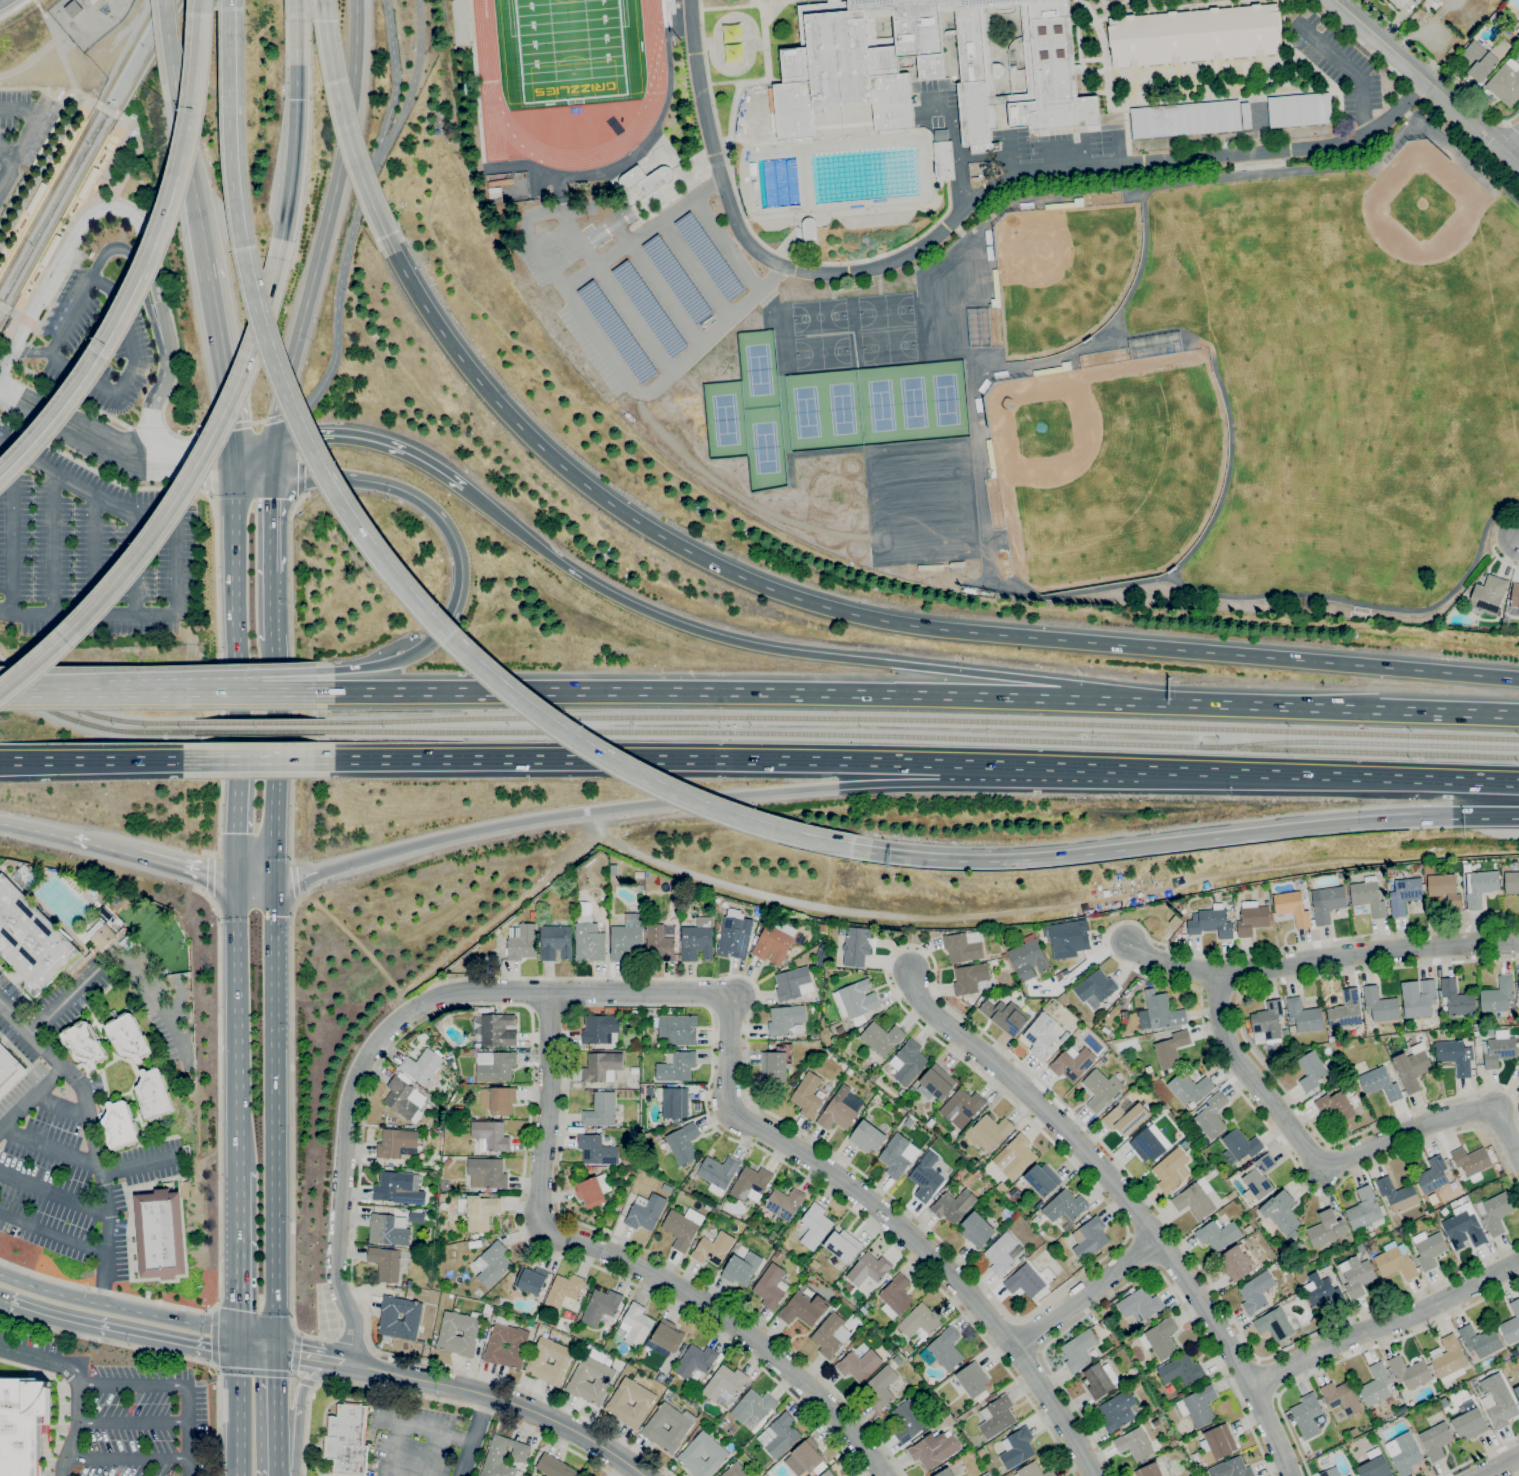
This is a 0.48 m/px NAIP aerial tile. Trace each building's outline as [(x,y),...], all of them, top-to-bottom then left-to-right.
[(64,8),(74,0),(76,0),(83,10),(73,19),(64,8)] [(829,3),(829,0),(841,0),(841,2),(850,1),(850,0),(1069,0),(1075,65),(1079,64),(1080,64),(1080,65),(1081,65),(1081,66),(1082,67),(1082,68),(1081,68),(1081,69),(1080,69),(1079,70),(1075,70),(1078,97),(1097,96),(1100,124),(1030,130),(1029,126),(1011,128),(1008,103),(996,104),(998,129),(991,130),(992,143),(1000,142),(1000,149),(994,150),(994,151),(972,153),(971,145),(963,146),(958,83),(962,83),(958,34),(942,36),(944,53),(943,53),(945,77),(920,80),(918,55),(898,57),(900,73),(909,72),(914,128),(905,128),(905,133),(880,135),(880,131),(876,131),(873,103),(814,108),(816,136),(812,137),(813,141),(788,144),(787,139),(778,140),(778,132),(772,133),(768,88),(774,87),(773,84),(784,83),(781,49),(802,47),(798,5),(829,3)] [(1396,5),(1390,0),(1410,0),(1401,10),(1399,8),(1398,8),(1396,6),(1396,5)] [(1424,2),(1426,0),(1447,0),(1441,7),(1440,6),(1435,11),(1424,2)] [(1108,17),(1281,1),(1287,50),(1113,68),(1108,17)] [(1480,84),(1467,72),(1471,68),(1460,57),(1475,40),(1481,45),(1483,42),(1492,50),(1490,52),(1500,61),(1480,84)] [(1511,57),(1518,64),(1518,98),(1510,108),(1485,86),(1505,62),(1506,63),(1511,57)] [(1271,128),(1268,97),(1330,92),(1332,123),(1271,128)] [(1133,139),(1131,109),(1239,100),(1242,130),(1133,139)] [(1244,128),(1242,103),(1249,102),(1251,128),(1244,128)] [(937,181),(933,142),(935,142),(934,131),(947,130),(948,141),(951,141),(955,179),(937,181)] [(658,169),(659,168),(660,168),(660,167),(661,167),(662,167),(662,166),(663,166),(664,166),(665,166),(666,166),(667,166),(668,167),(669,167),(670,168),(671,169),(672,170),(673,171),(673,172),(673,173),(674,174),(674,175),(674,176),(674,177),(673,178),(673,179),(672,180),(672,181),(671,182),(670,182),(670,183),(669,183),(668,183),(668,184),(666,181),(645,196),(637,184),(630,189),(629,189),(628,189),(627,189),(626,189),(625,189),(624,188),(623,188),(622,187),(621,186),(621,185),(620,184),(620,183),(620,182),(620,181),(620,180),(620,179),(621,179),(621,178),(621,177),(622,177),(622,176),(638,165),(647,177),(658,169)] [(490,203),(488,188),(501,187),(502,202),(490,203)] [(672,223),(727,301),(745,289),(690,210),(672,223)] [(816,223),(818,244),(804,245),(803,225),(803,224),(803,223),(803,222),(803,221),(804,220),(805,219),(806,218),(807,218),(808,217),(809,217),(810,217),(811,217),(812,218),(813,218),(814,219),(815,220),(816,221),(816,222),(816,223)] [(640,245),(694,324),(712,312),(658,233),(640,245)] [(611,271),(671,358),(690,346),(629,258),(611,271)] [(576,292),(639,384),(659,370),(595,278),(576,292)] [(1500,617),(1468,605),(1476,583),(1484,586),(1488,573),(1508,581),(1498,609),(1502,610),(1500,617)] [(1513,583),(1518,584),(1518,607),(1510,606),(1513,583)] [(10,871),(3,864),(8,859),(19,862),(10,871)] [(1464,872),(1463,865),(1470,864),(1471,871),(1464,872)] [(610,875),(610,865),(618,865),(618,875),(610,875)] [(1388,876),(1387,868),(1394,867),(1396,874),(1388,876)] [(1468,910),(1467,894),(1468,894),(1466,873),(1498,871),(1500,890),(1492,891),(1492,892),(1482,893),(1483,909),(1468,910)] [(1505,872),(1518,872),(1518,893),(1505,893),(1505,872)] [(26,979),(0,953),(0,876),(3,873),(81,952),(36,997),(27,988),(26,979)] [(1448,912),(1447,895),(1429,896),(1428,876),(1455,874),(1457,894),(1462,894),(1463,911),(1448,912)] [(1372,919),(1370,902),(1352,904),(1350,884),(1365,882),(1364,877),(1376,875),(1376,881),(1378,881),(1380,901),(1385,900),(1387,917),(1372,919)] [(1392,917),(1389,889),(1395,888),(1394,880),(1421,877),(1423,899),(1405,901),(1406,916),(1392,917)] [(1316,926),(1311,890),(1344,886),(1347,906),(1332,909),(1332,910),(1329,911),(1331,924),(1316,926)] [(1297,929),(1294,912),(1276,915),(1273,895),(1301,890),(1304,911),(1309,910),(1312,927),(1297,929)] [(1218,939),(1217,929),(1200,931),(1198,911),(1213,909),(1213,903),(1223,903),(1223,909),(1226,909),(1227,922),(1232,922),(1233,938),(1218,939)] [(113,924),(110,920),(107,923),(97,913),(104,906),(117,920),(113,924)] [(1238,938),(1237,921),(1242,920),(1241,908),(1269,906),(1270,926),(1251,927),(1252,937),(1238,938)] [(627,961),(611,961),(611,926),(625,926),(625,913),(642,913),(642,961),(632,960),(632,959),(627,959),(627,961)] [(587,963),(576,962),(576,923),(577,923),(577,916),(592,916),(592,923),(598,923),(598,933),(605,933),(605,961),(590,961),(590,958),(588,958),(587,963)] [(745,959),(730,956),(730,953),(728,953),(727,957),(716,955),(724,916),(743,920),(744,918),(754,920),(745,959)] [(682,961),(682,927),(697,927),(697,917),(708,917),(708,924),(713,924),(713,960),(702,960),(702,950),(697,951),(697,961),(682,961)] [(1054,959),(1051,941),(1048,941),(1047,937),(1044,937),(1042,927),(1087,919),(1089,931),(1085,931),(1085,933),(1088,933),(1090,948),(1077,951),(1078,955),(1054,959)] [(780,967),(770,962),(774,953),(770,951),(765,961),(751,954),(767,923),(768,923),(769,921),(779,926),(782,922),(797,930),(794,936),(795,937),(794,938),(797,939),(793,946),(792,945),(780,967)] [(522,961),(508,960),(508,937),(509,937),(509,927),(519,927),(519,923),(536,923),(536,957),(522,957),(522,961)] [(101,950),(90,939),(106,924),(117,935),(101,950)] [(661,961),(661,958),(647,959),(646,925),(664,924),(664,938),(674,938),(674,961),(661,961)] [(556,961),(541,961),(541,926),(572,926),(572,960),(561,960),(561,950),(556,950),(556,961)] [(864,967),(843,965),(844,952),(843,950),(843,946),(845,944),(846,927),(871,929),(871,938),(867,938),(866,941),(869,941),(868,945),(871,945),(870,955),(865,955),(864,967)] [(950,963),(948,949),(945,950),(943,935),(946,935),(947,936),(979,931),(984,958),(950,963)] [(1022,983),(1007,952),(1026,943),(1023,938),(1032,933),(1034,939),(1035,938),(1050,969),(1040,973),(1036,964),(1031,967),(1036,976),(1022,983)] [(824,969),(816,968),(817,955),(819,948),(820,948),(823,944),(826,946),(823,950),(824,950),(826,956),(824,969)] [(956,996),(954,983),(957,982),(955,968),(987,962),(990,979),(977,981),(979,992),(956,996)] [(779,1003),(775,989),(778,988),(775,974),(808,966),(814,991),(801,994),(802,997),(779,1003)] [(1090,1011),(1072,989),(1100,968),(1108,979),(1111,977),(1120,988),(1117,990),(1116,990),(1100,1002),(1101,1003),(1090,1011)] [(1058,980),(1055,975),(1061,971),(1064,976),(1058,980)] [(1481,1012),(1480,991),(1499,989),(1498,975),(1513,974),(1514,999),(1508,999),(1508,1001),(1513,1000),(1513,1008),(1508,1009),(1508,1010),(1481,1012)] [(849,1019),(848,1015),(843,1017),(838,1005),(837,1005),(832,993),(838,991),(838,990),(868,977),(872,988),(863,991),(865,996),(875,992),(881,1006),(849,1019)] [(1449,1015),(1447,995),(1442,995),(1441,979),(1456,977),(1457,995),(1475,993),(1476,1013),(1449,1015)] [(1405,1019),(1401,983),(1418,981),(1419,993),(1422,993),(1421,980),(1435,979),(1438,1004),(1431,1005),(1432,1016),(1405,1019)] [(1367,1022),(1363,986),(1377,985),(1379,1000),(1398,998),(1400,1019),(1367,1022)] [(1164,1031),(1164,1027),(1152,1029),(1152,1028),(1141,1030),(1138,1011),(1148,1010),(1145,989),(1154,987),(1155,994),(1167,992),(1171,1012),(1185,1009),(1188,1022),(1180,1024),(1181,1028),(1164,1031)] [(1330,1029),(1327,1010),(1334,1009),(1334,1007),(1345,1005),(1342,989),(1357,987),(1362,1024),(1330,1029)] [(1298,1032),(1296,1022),(1290,1023),(1286,998),(1300,996),(1302,1010),(1321,1007),(1324,1029),(1298,1032)] [(1013,1038),(978,1009),(986,999),(996,1007),(1000,1001),(1007,1006),(1011,1001),(1030,1017),(1013,1038)] [(1266,1040),(1264,1032),(1253,1033),(1250,1014),(1257,1013),(1257,1012),(1268,1010),(1267,1001),(1281,999),(1283,1015),(1279,1016),(1281,1029),(1280,1029),(1281,1037),(1266,1040)] [(769,1037),(768,1022),(772,1021),(771,1008),(805,1005),(806,1022),(792,1023),(793,1034),(774,1036),(774,1037),(769,1037)] [(1041,1059),(1030,1050),(1034,1045),(1022,1036),(1043,1010),(1056,1021),(1052,1026),(1060,1033),(1054,1040),(1055,1041),(1044,1054),(1045,1054),(1041,1059)] [(125,1056),(122,1055),(120,1053),(118,1054),(112,1041),(113,1040),(111,1037),(110,1038),(106,1032),(108,1031),(107,1028),(107,1026),(109,1025),(108,1023),(115,1018),(117,1020),(130,1013),(132,1014),(153,1050),(152,1053),(149,1054),(151,1056),(147,1058),(145,1056),(141,1059),(142,1060),(142,1063),(140,1064),(137,1063),(134,1059),(127,1055),(125,1056)] [(855,1025),(853,1018),(864,1014),(866,1021),(855,1025)] [(517,1046),(482,1046),(482,1015),(516,1015),(516,1025),(506,1025),(506,1030),(517,1030),(517,1046)] [(583,1044),(582,1029),(586,1029),(586,1016),(620,1015),(620,1032),(606,1033),(606,1043),(583,1044)] [(696,1045),(668,1045),(668,1037),(658,1037),(658,1027),(653,1027),(653,1018),(659,1017),(659,1015),(698,1015),(698,1027),(694,1027),(694,1029),(696,1029),(696,1045)] [(81,1061),(79,1061),(76,1060),(67,1044),(65,1046),(62,1040),(64,1039),(62,1036),(63,1033),(64,1032),(63,1030),(71,1026),(72,1028),(76,1026),(75,1024),(83,1020),(84,1022),(85,1021),(88,1022),(107,1056),(106,1058),(105,1059),(106,1061),(101,1064),(100,1062),(96,1064),(96,1065),(96,1068),(94,1069),(91,1068),(89,1064),(81,1061)] [(884,1058),(859,1036),(873,1021),(887,1033),(895,1024),(907,1034),(898,1044),(898,1043),(884,1058)] [(1161,1071),(1153,1044),(1173,1038),(1172,1033),(1188,1029),(1192,1043),(1176,1048),(1179,1058),(1178,1059),(1180,1066),(1161,1071)] [(1516,1042),(1518,1042),(1518,1046),(1516,1047),(1517,1057),(1513,1057),(1513,1059),(1505,1059),(1505,1058),(1498,1058),(1499,1068),(1485,1069),(1484,1053),(1489,1053),(1488,1040),(1495,1039),(1495,1031),(1508,1030),(1509,1038),(1515,1037),(1516,1042)] [(1063,1044),(1059,1040),(1067,1032),(1071,1035),(1063,1044)] [(906,1087),(893,1076),(898,1071),(889,1063),(910,1037),(921,1047),(918,1051),(929,1060),(906,1087)] [(1456,1079),(1455,1061),(1437,1062),(1435,1042),(1464,1040),(1464,1047),(1473,1047),(1474,1060),(1470,1060),(1472,1077),(1456,1079)] [(27,1070),(0,1097),(0,1042),(27,1070)] [(787,1083),(762,1083),(762,1051),(776,1052),(777,1046),(785,1046),(785,1044),(793,1044),(792,1063),(787,1063),(787,1083)] [(1072,1083),(1062,1073),(1059,1077),(1049,1067),(1065,1050),(1066,1051),(1071,1046),(1078,1053),(1085,1046),(1097,1058),(1072,1083)] [(425,1087),(398,1067),(406,1055),(416,1062),(427,1047),(444,1060),(425,1087)] [(1306,1093),(1298,1081),(1307,1076),(1297,1060),(1314,1049),(1329,1074),(1318,1080),(1320,1084),(1306,1093)] [(1408,1095),(1392,1058),(1405,1052),(1407,1056),(1424,1049),(1433,1069),(1419,1075),(1420,1076),(1416,1078),(1421,1090),(1408,1095)] [(828,1058),(823,1054),(826,1050),(832,1054),(828,1058)] [(691,1081),(656,1081),(657,1064),(665,1064),(666,1051),(696,1051),(696,1066),(691,1066),(691,1081)] [(512,1081),(477,1081),(477,1052),(517,1052),(517,1066),(512,1066),(512,1081)] [(606,1082),(583,1082),(583,1068),(588,1068),(588,1053),(623,1053),(623,1070),(614,1070),(614,1082),(606,1082)] [(941,1102),(933,1095),(928,1100),(917,1090),(922,1084),(919,1082),(936,1063),(957,1082),(953,1087),(941,1102)] [(1390,1103),(1383,1088),(1375,1092),(1374,1091),(1366,1094),(1358,1076),(1384,1065),(1392,1084),(1396,1082),(1403,1097),(1390,1103)] [(143,1078),(141,1072),(142,1070),(144,1069),(147,1070),(148,1072),(153,1070),(152,1068),(156,1066),(157,1069),(158,1068),(160,1069),(174,1109),(173,1111),(171,1111),(172,1114),(161,1117),(160,1115),(159,1116),(160,1118),(151,1121),(150,1119),(149,1119),(146,1118),(145,1114),(143,1115),(141,1109),(143,1108),(136,1089),(137,1086),(139,1085),(143,1078)] [(1097,1115),(1087,1104),(1095,1096),(1082,1082),(1096,1068),(1108,1080),(1113,1074),(1124,1085),(1105,1105),(1105,1106),(1097,1115)] [(811,1120),(799,1112),(802,1108),(790,1100),(808,1070),(822,1079),(813,1094),(816,1095),(819,1089),(826,1093),(822,1099),(824,1100),(811,1120)] [(1184,1105),(1167,1085),(1183,1071),(1192,1082),(1193,1081),(1196,1084),(1206,1075),(1215,1086),(1196,1103),(1192,1098),(1184,1105)] [(416,1124),(411,1120),(411,1121),(384,1102),(392,1090),(387,1087),(395,1075),(427,1098),(418,1110),(423,1113),(416,1124)] [(847,1131),(834,1122),(828,1130),(816,1122),(822,1113),(843,1083),(851,1089),(842,1102),(859,1113),(847,1131)] [(910,1097),(905,1093),(911,1086),(916,1090),(910,1097)] [(960,1131),(939,1111),(961,1087),(971,1097),(976,1092),(987,1102),(982,1107),(960,1131)] [(491,1110),(482,1107),(481,1107),(481,1089),(491,1089),(491,1088),(516,1088),(516,1102),(512,1102),(512,1115),(491,1115),(491,1110)] [(688,1118),(663,1118),(663,1088),(688,1088),(688,1118)] [(615,1125),(582,1125),(582,1111),(594,1111),(594,1092),(597,1092),(597,1089),(604,1089),(604,1092),(615,1092),(615,1125)] [(1211,1140),(1193,1118),(1209,1105),(1206,1101),(1220,1090),(1229,1102),(1216,1113),(1227,1127),(1211,1140)] [(1339,1124),(1329,1109),(1322,1114),(1314,1102),(1328,1093),(1331,1097),(1341,1090),(1356,1112),(1339,1124)] [(1116,1101),(1113,1099),(1119,1093),(1122,1096),(1116,1101)] [(433,1108),(426,1103),(429,1097),(437,1102),(433,1108)] [(113,1102),(114,1104),(119,1102),(118,1100),(122,1098),(123,1101),(124,1100),(127,1102),(128,1104),(130,1103),(135,1118),(133,1118),(140,1138),(138,1141),(137,1141),(138,1144),(128,1147),(128,1145),(124,1146),(125,1148),(116,1151),(115,1149),(114,1149),(111,1148),(111,1146),(108,1146),(104,1134),(106,1133),(102,1121),(104,1118),(106,1118),(109,1110),(107,1104),(109,1102),(111,1101),(113,1102)] [(1125,1138),(1115,1126),(1111,1130),(1102,1120),(1119,1104),(1127,1113),(1139,1102),(1151,1115),(1125,1138)] [(989,1153),(978,1143),(974,1146),(962,1135),(971,1126),(973,1127),(986,1114),(997,1124),(1005,1117),(1015,1127),(1008,1135),(1007,1134),(989,1153)] [(1364,1126),(1361,1119),(1371,1114),(1374,1120),(1364,1126)] [(868,1154),(849,1139),(864,1119),(888,1137),(876,1152),(872,1149),(868,1154)] [(510,1151),(487,1151),(487,1139),(471,1138),(472,1121),(504,1122),(504,1137),(510,1137),(510,1151)] [(679,1166),(664,1136),(694,1122),(700,1134),(690,1140),(698,1157),(679,1166)] [(1152,1162),(1149,1158),(1145,1161),(1129,1143),(1148,1126),(1167,1149),(1152,1162)] [(1238,1161),(1221,1139),(1236,1127),(1241,1133),(1242,1132),(1249,1141),(1256,1136),(1264,1148),(1251,1158),(1248,1153),(1238,1161)] [(416,1160),(376,1157),(377,1143),(382,1143),(383,1129),(418,1131),(416,1160)] [(1012,1181),(992,1160),(1016,1137),(1015,1136),(1020,1131),(1031,1142),(1027,1146),(1037,1157),(1012,1181)] [(898,1181),(886,1172),(890,1167),(878,1158),(897,1132),(911,1142),(902,1154),(911,1161),(901,1175),(902,1176),(898,1181)] [(618,1165),(583,1163),(584,1149),(578,1148),(578,1134),(609,1134),(609,1147),(620,1147),(618,1165)] [(1186,1151),(1182,1146),(1185,1142),(1190,1148),(1186,1151)] [(1166,1194),(1157,1184),(1161,1180),(1152,1169),(1178,1146),(1189,1159),(1183,1165),(1190,1174),(1166,1194)] [(1472,1182),(1469,1176),(1468,1177),(1462,1166),(1458,1168),(1450,1153),(1463,1146),(1467,1155),(1484,1147),(1493,1165),(1480,1172),(1482,1177),(1472,1182)] [(925,1205),(914,1195),(920,1187),(908,1177),(930,1150),(939,1158),(931,1168),(945,1179),(931,1196),(932,1196),(925,1205)] [(1253,1200),(1239,1182),(1242,1179),(1241,1179),(1257,1166),(1254,1162),(1268,1152),(1277,1163),(1263,1173),(1275,1189),(1258,1201),(1256,1197),(1253,1200)] [(1425,1194),(1416,1177),(1432,1168),(1428,1160),(1440,1153),(1448,1168),(1444,1171),(1449,1182),(1425,1194)] [(721,1197),(708,1189),(711,1183),(696,1174),(706,1156),(723,1165),(729,1155),(742,1163),(736,1173),(735,1172),(721,1197)] [(979,1169),(974,1165),(982,1157),(986,1161),(979,1169)] [(508,1188),(471,1188),(471,1175),(468,1175),(468,1158),(503,1159),(503,1173),(508,1173),(508,1188)] [(1044,1198),(1023,1177),(1037,1163),(1041,1168),(1045,1163),(1062,1180),(1044,1198)] [(757,1202),(747,1196),(744,1202),(729,1194),(745,1165),(758,1173),(761,1167),(774,1174),(771,1181),(770,1180),(757,1202)] [(412,1204),(394,1203),(394,1201),(372,1200),(373,1185),(380,1185),(381,1171),(414,1173),(412,1204)] [(587,1209),(582,1197),(579,1199),(573,1186),(605,1174),(612,1190),(603,1193),(607,1201),(587,1209)] [(1394,1214),(1386,1195),(1382,1197),(1375,1181),(1389,1175),(1396,1191),(1413,1184),(1421,1202),(1394,1214)] [(1003,1194),(996,1187),(1002,1181),(1009,1189),(1003,1194)] [(1200,1220),(1188,1205),(1179,1212),(1170,1200),(1180,1193),(1181,1194),(1197,1181),(1217,1208),(1200,1220)] [(1388,1232),(1386,1225),(1389,1224),(1388,1222),(1385,1223),(1383,1218),(1371,1223),(1372,1226),(1366,1228),(1365,1226),(1354,1231),(1345,1211),(1359,1204),(1359,1203),(1362,1202),(1356,1190),(1369,1184),(1379,1207),(1383,1205),(1393,1229),(1388,1232)] [(789,1222),(773,1212),(770,1217),(761,1211),(764,1206),(775,1188),(789,1196),(794,1187),(807,1195),(801,1204),(800,1204),(789,1222)] [(162,1281),(162,1277),(141,1279),(135,1194),(155,1192),(155,1189),(169,1188),(169,1193),(181,1192),(187,1274),(176,1275),(176,1279),(162,1281)] [(954,1225),(943,1215),(940,1219),(929,1208),(932,1204),(933,1204),(945,1191),(954,1200),(966,1188),(978,1200),(954,1225)] [(1066,1232),(1063,1229),(1068,1224),(1061,1216),(1065,1213),(1064,1212),(1052,1223),(1041,1210),(1065,1188),(1075,1199),(1080,1195),(1089,1205),(1072,1220),(1075,1223),(1066,1232)] [(1291,1242),(1269,1216),(1266,1219),(1258,1210),(1273,1197),(1274,1198),(1284,1189),(1296,1202),(1289,1208),(1297,1217),(1296,1218),(1301,1223),(1295,1229),(1299,1234),(1291,1242)] [(1492,1238),(1481,1216),(1487,1213),(1482,1203),(1506,1191),(1516,1210),(1502,1217),(1503,1218),(1499,1220),(1505,1231),(1492,1238)] [(652,1231),(639,1225),(636,1230),(624,1223),(634,1202),(645,1208),(653,1192),(667,1200),(652,1231)] [(489,1232),(468,1232),(468,1214),(457,1214),(457,1199),(468,1199),(468,1196),(480,1196),(480,1198),(501,1198),(501,1212),(489,1212),(489,1232)] [(813,1251),(799,1241),(810,1228),(800,1220),(811,1207),(810,1206),(814,1201),(826,1210),(823,1214),(835,1224),(813,1251)] [(710,1212),(704,1208),(706,1204),(712,1207),(710,1212)] [(1314,1249),(1305,1230),(1322,1222),(1318,1214),(1332,1208),(1337,1221),(1343,1219),(1349,1233),(1314,1249)] [(685,1254),(672,1247),(678,1236),(661,1227),(671,1209),(700,1225),(685,1254)] [(1475,1248),(1467,1232),(1465,1232),(1469,1239),(1463,1242),(1465,1246),(1456,1251),(1441,1222),(1467,1209),(1470,1215),(1474,1213),(1488,1241),(1475,1248)] [(979,1249),(961,1232),(965,1228),(961,1224),(975,1210),(996,1231),(979,1249)] [(409,1246),(380,1243),(369,1242),(372,1213),(395,1216),(394,1217),(407,1218),(406,1228),(411,1228),(409,1246)] [(1082,1262),(1072,1249),(1079,1244),(1072,1234),(1093,1219),(1092,1218),(1097,1214),(1106,1226),(1102,1229),(1110,1241),(1082,1262)] [(1034,1224),(1031,1221),(1037,1215),(1040,1219),(1034,1224)] [(1216,1253),(1208,1242),(1203,1245),(1195,1232),(1214,1220),(1220,1229),(1234,1220),(1243,1235),(1216,1253)] [(1247,1234),(1244,1229),(1250,1224),(1254,1230),(1247,1234)] [(847,1264),(824,1246),(824,1245),(822,1244),(831,1232),(833,1234),(835,1231),(839,1234),(843,1229),(862,1244),(847,1264)] [(718,1267),(706,1259),(702,1265),(690,1256),(703,1236),(713,1243),(722,1230),(736,1239),(718,1267)] [(1000,1279),(989,1268),(994,1264),(983,1253),(1007,1230),(1019,1242),(1008,1253),(1016,1262),(1004,1273),(1005,1274),(1000,1279)] [(1424,1272),(1417,1258),(1421,1255),(1412,1237),(1423,1231),(1427,1238),(1440,1231),(1449,1249),(1442,1252),(1443,1253),(1433,1258),(1437,1266),(1424,1272)] [(488,1289),(477,1277),(482,1271),(473,1262),(497,1240),(508,1251),(504,1254),(513,1264),(488,1289)] [(1234,1283),(1223,1266),(1228,1263),(1222,1255),(1238,1244),(1239,1245),(1244,1242),(1259,1264),(1254,1268),(1234,1283)] [(1406,1281),(1401,1269),(1397,1271),(1396,1270),(1383,1277),(1373,1258),(1397,1246),(1402,1255),(1408,1252),(1420,1275),(1406,1281)] [(398,1283),(377,1281),(379,1263),(368,1262),(369,1247),(401,1249),(398,1283)] [(745,1288),(734,1280),(732,1283),(721,1276),(735,1255),(744,1261),(750,1250),(764,1259),(745,1288)] [(777,1258),(773,1255),(777,1250),(781,1253),(777,1258)] [(858,1287),(845,1276),(867,1251),(878,1261),(882,1256),(893,1265),(878,1283),(869,1275),(858,1287)] [(1022,1263),(1018,1259),(1024,1254),(1027,1258),(1022,1263)] [(1352,1301),(1344,1285),(1349,1283),(1343,1271),(1350,1268),(1346,1260),(1357,1255),(1361,1263),(1368,1259),(1377,1277),(1361,1286),(1365,1294),(1352,1301)] [(1031,1299),(1020,1287),(1012,1294),(1002,1283),(1010,1276),(1011,1276),(1027,1262),(1047,1285),(1031,1299)] [(773,1312),(761,1304),(764,1299),(752,1291),(772,1263),(785,1272),(780,1279),(789,1286),(785,1292),(786,1292),(775,1307),(776,1307),(773,1312)] [(539,1296),(514,1286),(522,1265),(531,1269),(533,1266),(548,1272),(539,1296)] [(1250,1316),(1241,1304),(1246,1301),(1238,1289),(1267,1270),(1276,1284),(1262,1293),(1269,1303),(1250,1316)] [(1334,1308),(1330,1300),(1320,1305),(1319,1304),(1313,1307),(1304,1290),(1312,1285),(1308,1276),(1317,1271),(1322,1281),(1329,1277),(1335,1288),(1339,1286),(1347,1302),(1334,1308)] [(894,1321),(881,1308),(886,1303),(878,1295),(893,1280),(900,1272),(910,1283),(903,1290),(914,1301),(894,1321)] [(559,1312),(543,1305),(557,1275),(570,1280),(573,1274),(586,1280),(577,1302),(575,1301),(572,1308),(563,1304),(559,1312)] [(1139,1323),(1132,1313),(1125,1318),(1116,1304),(1131,1294),(1128,1290),(1133,1286),(1136,1291),(1143,1286),(1151,1298),(1156,1295),(1165,1308),(1159,1312),(1158,1310),(1139,1323)] [(597,1328),(581,1321),(595,1289),(608,1295),(610,1290),(624,1296),(622,1301),(621,1300),(614,1317),(604,1313),(597,1328)] [(378,1333),(382,1310),(381,1310),(384,1294),(393,1296),(394,1291),(403,1292),(402,1299),(415,1301),(416,1300),(419,1301),(419,1302),(424,1303),(416,1342),(401,1339),(401,1338),(378,1333)] [(811,1327),(796,1316),(789,1325),(777,1316),(784,1306),(785,1307),(798,1291),(812,1302),(818,1294),(832,1304),(824,1314),(822,1312),(811,1327)] [(1509,1303),(1518,1298),(1518,1339),(1508,1345),(1499,1325),(1516,1317),(1509,1303)] [(639,1349),(625,1341),(627,1337),(617,1332),(623,1322),(622,1321),(633,1301),(646,1308),(643,1313),(655,1321),(639,1349)] [(923,1341),(915,1332),(908,1338),(896,1326),(922,1301),(932,1312),(936,1308),(946,1319),(941,1324),(941,1323),(923,1341)] [(1277,1342),(1269,1329),(1259,1334),(1252,1322),(1280,1306),(1286,1316),(1292,1313),(1300,1327),(1295,1331),(1295,1332),(1277,1342)] [(474,1358),(458,1355),(458,1353),(436,1349),(438,1340),(439,1340),(445,1311),(452,1312),(453,1311),(458,1312),(458,1313),(471,1316),(472,1311),(482,1314),(480,1323),(482,1323),(481,1327),(480,1327),(474,1358)] [(829,1360),(819,1351),(822,1347),(811,1337),(834,1311),(846,1321),(843,1326),(852,1334),(829,1360)] [(1160,1361),(1152,1347),(1145,1350),(1137,1336),(1172,1316),(1179,1328),(1169,1334),(1178,1351),(1160,1361)] [(668,1357),(645,1344),(649,1337),(652,1339),(654,1335),(652,1334),(657,1325),(659,1326),(663,1318),(676,1325),(674,1328),(685,1335),(675,1354),(671,1351),(668,1357)] [(1102,1329),(1098,1323),(1104,1319),(1108,1325),(1102,1329)] [(521,1370),(499,1363),(498,1365),(482,1360),(485,1350),(487,1351),(495,1322),(518,1329),(518,1328),(523,1329),(523,1330),(530,1333),(522,1362),(523,1362),(521,1370)] [(1469,1352),(1457,1330),(1470,1323),(1477,1336),(1494,1327),(1504,1347),(1480,1359),(1475,1349),(1469,1352)] [(948,1372),(926,1347),(951,1325),(960,1336),(951,1344),(964,1358),(948,1372)] [(1072,1374),(1064,1362),(1068,1359),(1060,1347),(1089,1328),(1099,1342),(1085,1351),(1086,1353),(1090,1350),(1094,1355),(1090,1358),(1092,1361),(1072,1374)] [(1442,1384),(1430,1360),(1447,1351),(1441,1339),(1453,1333),(1469,1364),(1463,1368),(1465,1372),(1442,1384)] [(560,1388),(545,1382),(545,1380),(524,1371),(530,1358),(531,1358),(541,1336),(575,1351),(563,1379),(560,1388)] [(687,1381),(673,1371),(691,1343),(703,1351),(707,1346),(720,1354),(716,1361),(715,1359),(705,1374),(696,1367),(687,1381)] [(860,1384),(849,1373),(845,1377),(835,1366),(852,1350),(860,1359),(871,1349),(883,1361),(860,1384)] [(1186,1386),(1180,1376),(1166,1385),(1157,1370),(1187,1352),(1194,1364),(1199,1362),(1206,1374),(1186,1386)] [(600,1407),(579,1396),(578,1397),(564,1390),(569,1382),(584,1354),(605,1365),(606,1364),(610,1367),(617,1371),(603,1398),(605,1399),(600,1407)] [(1409,1390),(1404,1381),(1399,1383),(1387,1361),(1400,1354),(1406,1368),(1423,1359),(1433,1378),(1409,1390)] [(972,1400),(955,1375),(975,1360),(990,1380),(985,1384),(988,1388),(972,1400)] [(1368,1408),(1358,1389),(1375,1379),(1369,1367),(1381,1360),(1393,1383),(1387,1386),(1392,1395),(1368,1408)] [(1095,1401),(1081,1380),(1086,1377),(1083,1372),(1099,1362),(1102,1367),(1108,1363),(1120,1381),(1115,1384),(1116,1387),(1095,1401)] [(724,1406),(717,1400),(715,1402),(701,1392),(723,1364),(734,1373),(737,1368),(750,1378),(746,1382),(745,1381),(735,1395),(733,1394),(724,1406)] [(878,1413),(869,1403),(872,1400),(862,1388),(888,1364),(899,1376),(887,1388),(895,1397),(878,1413)] [(637,1430),(623,1422),(624,1421),(604,1409),(608,1401),(609,1402),(625,1376),(631,1379),(637,1382),(636,1383),(657,1395),(641,1422),(642,1422),(637,1430)] [(40,1416),(40,1475),(0,1475),(0,1378),(36,1378),(36,1381),(51,1382),(50,1424),(49,1424),(49,1416),(40,1416)] [(1348,1418),(1341,1404),(1330,1409),(1320,1388),(1333,1382),(1335,1387),(1349,1380),(1363,1410),(1348,1418)] [(1504,1381),(1518,1411),(1518,1413),(1507,1419),(1509,1424),(1496,1430),(1486,1410),(1497,1404),(1489,1389),(1504,1381)] [(1197,1428),(1189,1413),(1183,1416),(1176,1402),(1211,1384),(1217,1397),(1207,1402),(1216,1419),(1197,1428)] [(742,1424),(729,1413),(751,1388),(762,1398),(766,1392),(778,1403),(773,1408),(772,1407),(761,1420),(753,1412),(742,1424)] [(1110,1434),(1102,1422),(1106,1419),(1099,1407),(1128,1388),(1137,1402),(1135,1404),(1141,1414),(1110,1434)] [(1305,1441),(1290,1409),(1302,1403),(1300,1398),(1313,1391),(1324,1412),(1313,1418),(1320,1433),(1305,1441)] [(988,1440),(979,1426),(986,1421),(980,1411),(1005,1394),(1013,1406),(1009,1409),(1017,1421),(988,1440)] [(902,1445),(894,1434),(904,1427),(892,1411),(897,1406),(896,1404),(904,1398),(906,1400),(909,1398),(929,1425),(902,1445)] [(672,1455),(653,1441),(653,1442),(639,1432),(645,1425),(645,1426),(664,1401),(683,1414),(686,1410),(697,1418),(693,1422),(694,1423),(680,1442),(681,1443),(672,1455)] [(375,1472),(374,1475),(368,1475),(334,1473),(336,1459),(325,1458),(327,1436),(329,1436),(331,1416),(339,1417),(340,1404),(366,1406),(363,1446),(368,1446),(366,1471),(375,1472)] [(1402,1413),(1400,1408),(1406,1404),(1409,1409),(1402,1413)] [(1467,1440),(1464,1435),(1460,1437),(1451,1420),(1478,1407),(1489,1429),(1467,1440)] [(1373,1421),(1369,1412),(1376,1409),(1380,1418),(1373,1421)] [(776,1460),(765,1447),(766,1446),(757,1437),(782,1415),(782,1414),(786,1410),(796,1421),(792,1425),(802,1436),(776,1460)] [(950,1427),(943,1418),(949,1414),(956,1422),(950,1427)] [(1432,1463),(1418,1434),(1445,1421),(1455,1440),(1440,1447),(1445,1456),(1432,1463)] [(1216,1460),(1212,1451),(1205,1454),(1199,1442),(1206,1439),(1203,1433),(1226,1423),(1238,1449),(1233,1452),(1216,1460)] [(1007,1470),(999,1455),(1006,1451),(1001,1442),(1007,1438),(1007,1437),(1021,1428),(1026,1425),(1034,1438),(1028,1441),(1036,1453),(1007,1470)] [(1137,1463),(1129,1449),(1120,1454),(1112,1440),(1122,1435),(1122,1436),(1141,1426),(1155,1452),(1137,1463)] [(1352,1437),(1349,1431),(1355,1428),(1358,1434),(1352,1437)] [(731,1454),(712,1475),(694,1475),(693,1475),(694,1474),(676,1458),(682,1451),(683,1453),(703,1430),(731,1454)] [(927,1471),(919,1459),(915,1462),(906,1449),(911,1446),(912,1447),(937,1431),(940,1436),(950,1430),(962,1448),(927,1471)] [(1413,1472),(1405,1475),(1400,1475),(1384,1445),(1395,1440),(1394,1438),(1410,1430),(1424,1460),(1411,1466),(1413,1472)] [(518,1468),(515,1475),(481,1475),(495,1433),(532,1446),(525,1464),(510,1459),(514,1447),(508,1445),(505,1453),(506,1454),(503,1463),(518,1468)] [(807,1469),(799,1475),(797,1475),(784,1461),(792,1454),(791,1453),(806,1440),(806,1439),(810,1435),(820,1447),(817,1449),(826,1459),(810,1473),(807,1469)] [(1214,1461),(1204,1439),(1198,1443),(1208,1465),(1214,1461)] [(1379,1446),(1394,1475),(1360,1475),(1356,1468),(1370,1461),(1366,1453),(1379,1446)] [(981,1458),(977,1451),(982,1448),(986,1454),(981,1458)] [(578,1472),(576,1475),(549,1475),(536,1468),(545,1452),(578,1472)] [(1251,1466),(1256,1475),(1211,1475),(1208,1469),(1240,1454),(1246,1468),(1251,1466)] [(737,1460),(752,1475),(721,1475),(737,1460)] [(1052,1469),(1056,1475),(1019,1475),(1016,1471),(1035,1460),(1043,1474),(1052,1469)] [(1156,1461),(1163,1475),(1135,1475),(1133,1471),(1156,1461)] [(1336,1465),(1341,1475),(1320,1475),(1319,1473),(1336,1465)] [(949,1467),(954,1475),(934,1475),(949,1467)]
